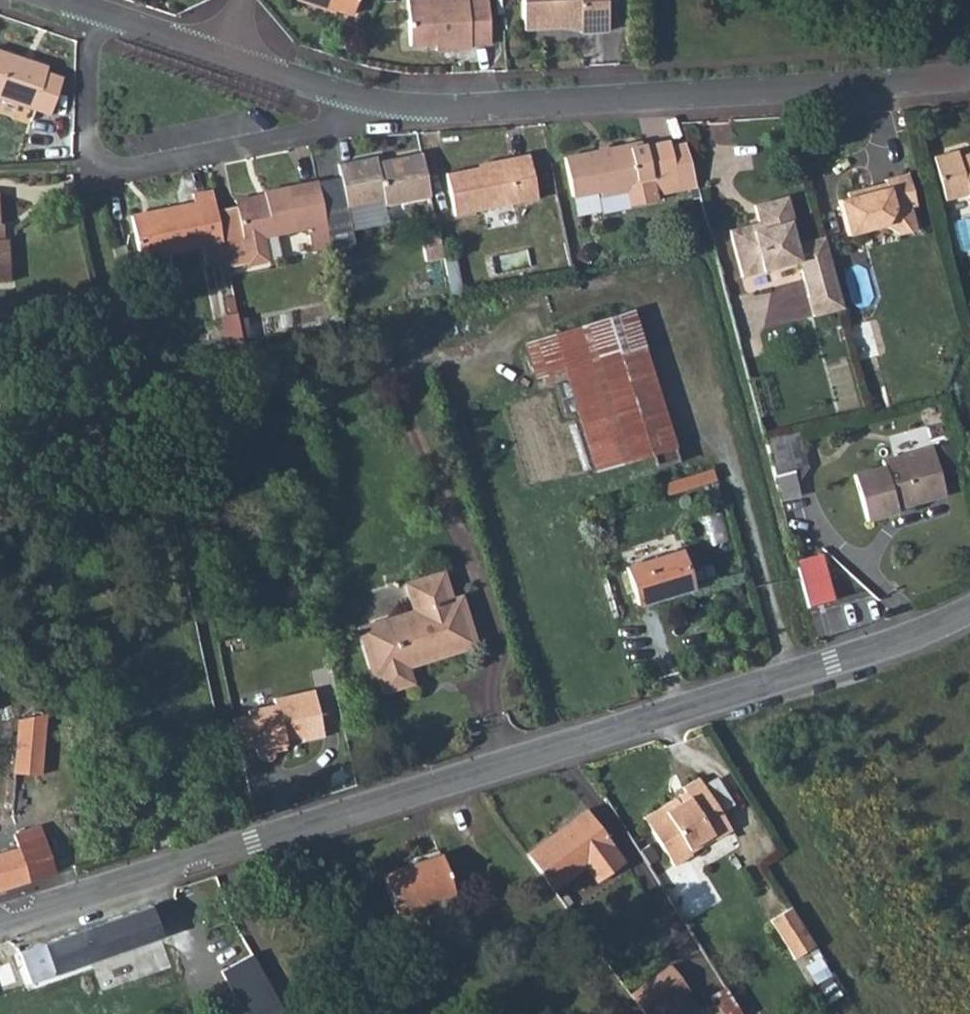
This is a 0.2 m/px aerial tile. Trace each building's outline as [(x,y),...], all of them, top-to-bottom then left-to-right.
[(334,14),(334,10),(351,16),(356,0),(294,0),(334,14)] [(408,46),(434,45),(434,51),(488,48),(485,0),(406,0),(405,0),(408,46)] [(522,30),(556,28),(578,27),(579,32),(606,31),(604,0),(521,0),(522,30)] [(48,115),(60,77),(44,72),(46,66),(0,51),(0,99),(48,115)] [(667,145),(666,140),(630,148),(628,146),(564,158),(571,197),(596,191),(598,198),(626,192),(630,215),(656,209),(655,204),(697,195),(683,142),(667,145)] [(956,152),(932,157),(944,200),(965,195),(966,199),(969,199),(969,158),(958,161),(956,154),(956,152)] [(958,161),(969,158),(969,157),(968,152),(956,154),(958,161)] [(420,153),(376,162),(374,157),(338,164),(347,208),(383,200),(384,205),(429,196),(420,153)] [(445,173),(454,215),(537,198),(528,155),(477,164),(477,167),(445,173)] [(915,204),(907,172),(884,177),(885,181),(886,186),(866,191),(865,186),(846,191),(847,196),(837,198),(847,234),(885,224),(899,232),(915,228),(909,205),(915,204)] [(222,243),(226,263),(246,259),(246,263),(266,259),(261,237),(306,228),(311,252),(330,248),(316,181),(262,192),(263,194),(264,199),(234,205),(238,225),(219,229),(222,243)] [(885,181),(865,186),(866,191),(886,186),(885,181)] [(233,200),(234,205),(264,199),(263,194),(233,200)] [(750,223),(728,229),(740,276),(797,260),(806,295),(837,287),(823,236),(794,243),(788,221),(792,220),(785,195),(753,204),(757,221),(759,227),(751,230),(750,223)] [(131,219),(139,258),(222,243),(219,229),(215,208),(213,199),(157,210),(158,214),(131,219)] [(219,229),(238,225),(234,205),(215,208),(219,229)] [(131,215),(131,219),(158,214),(157,210),(131,215)] [(757,221),(750,223),(751,230),(759,227),(757,221)] [(424,261),(442,257),(436,230),(419,234),(424,261)] [(9,281),(6,238),(0,239),(0,282),(9,281)] [(806,295),(812,315),(842,307),(837,287),(806,295)] [(554,370),(639,344),(630,312),(525,342),(535,376),(554,370)] [(222,343),(242,339),(237,317),(218,321),(222,343)] [(847,326),(853,345),(872,340),(866,320),(847,326)] [(554,370),(556,378),(564,376),(569,391),(651,373),(642,343),(639,344),(554,370)] [(569,391),(594,468),(608,464),(649,452),(654,465),(677,458),(651,373),(569,391)] [(781,434),(795,481),(805,466),(796,430),(781,434)] [(762,438),(778,500),(798,495),(795,481),(781,434),(762,438)] [(852,475),(864,520),(895,511),(894,507),(942,494),(930,448),(880,461),(882,467),(852,475)] [(727,538),(723,512),(709,514),(713,540),(727,538)] [(623,567),(636,605),(690,587),(679,550),(623,567)] [(798,556),(809,605),(836,598),(825,550),(798,556)] [(361,640),(370,667),(375,665),(378,675),(382,686),(408,678),(404,667),(402,660),(420,653),(422,659),(454,649),(453,644),(471,638),(459,599),(449,601),(441,574),(405,586),(413,613),(386,621),(389,631),(361,640)] [(358,630),(361,640),(389,631),(386,621),(358,630)] [(404,667),(473,646),(471,638),(453,644),(454,649),(422,659),(420,653),(402,660),(404,667)] [(370,667),(373,677),(378,675),(375,665),(370,667)] [(382,686),(384,692),(410,684),(408,678),(382,686)] [(231,717),(239,751),(255,748),(257,757),(259,761),(262,764),(265,764),(269,763),(272,760),(274,758),(272,749),(284,746),(283,742),(300,738),(302,742),(322,738),(311,689),(270,698),(271,704),(246,710),(247,714),(231,717)] [(13,773),(14,773),(40,774),(45,715),(16,720),(13,773)] [(664,804),(641,818),(672,866),(691,854),(688,849),(700,842),(704,847),(721,837),(688,784),(672,794),(674,798),(678,803),(668,810),(664,804)] [(664,804),(668,810),(678,803),(674,798),(664,804)] [(524,854),(551,891),(584,868),(594,882),(621,863),(612,850),(610,846),(585,811),(524,854)] [(54,873),(39,827),(13,835),(17,847),(0,853),(0,890),(54,873)] [(439,856),(382,874),(394,912),(451,894),(439,856)] [(183,905),(193,929),(204,924),(194,901),(183,905)] [(17,952),(29,984),(41,980),(114,953),(158,938),(147,907),(17,952)] [(806,947),(783,909),(761,923),(785,961),(806,947)] [(114,953),(126,986),(133,984),(169,971),(158,938),(114,953)] [(250,1013),(288,1013),(254,950),(224,966),(250,1013)] [(643,1013),(655,1013),(687,991),(668,965),(628,994),(643,1013)] [(111,1009),(113,1013),(125,1013),(134,1010),(131,1002),(111,1009)]
